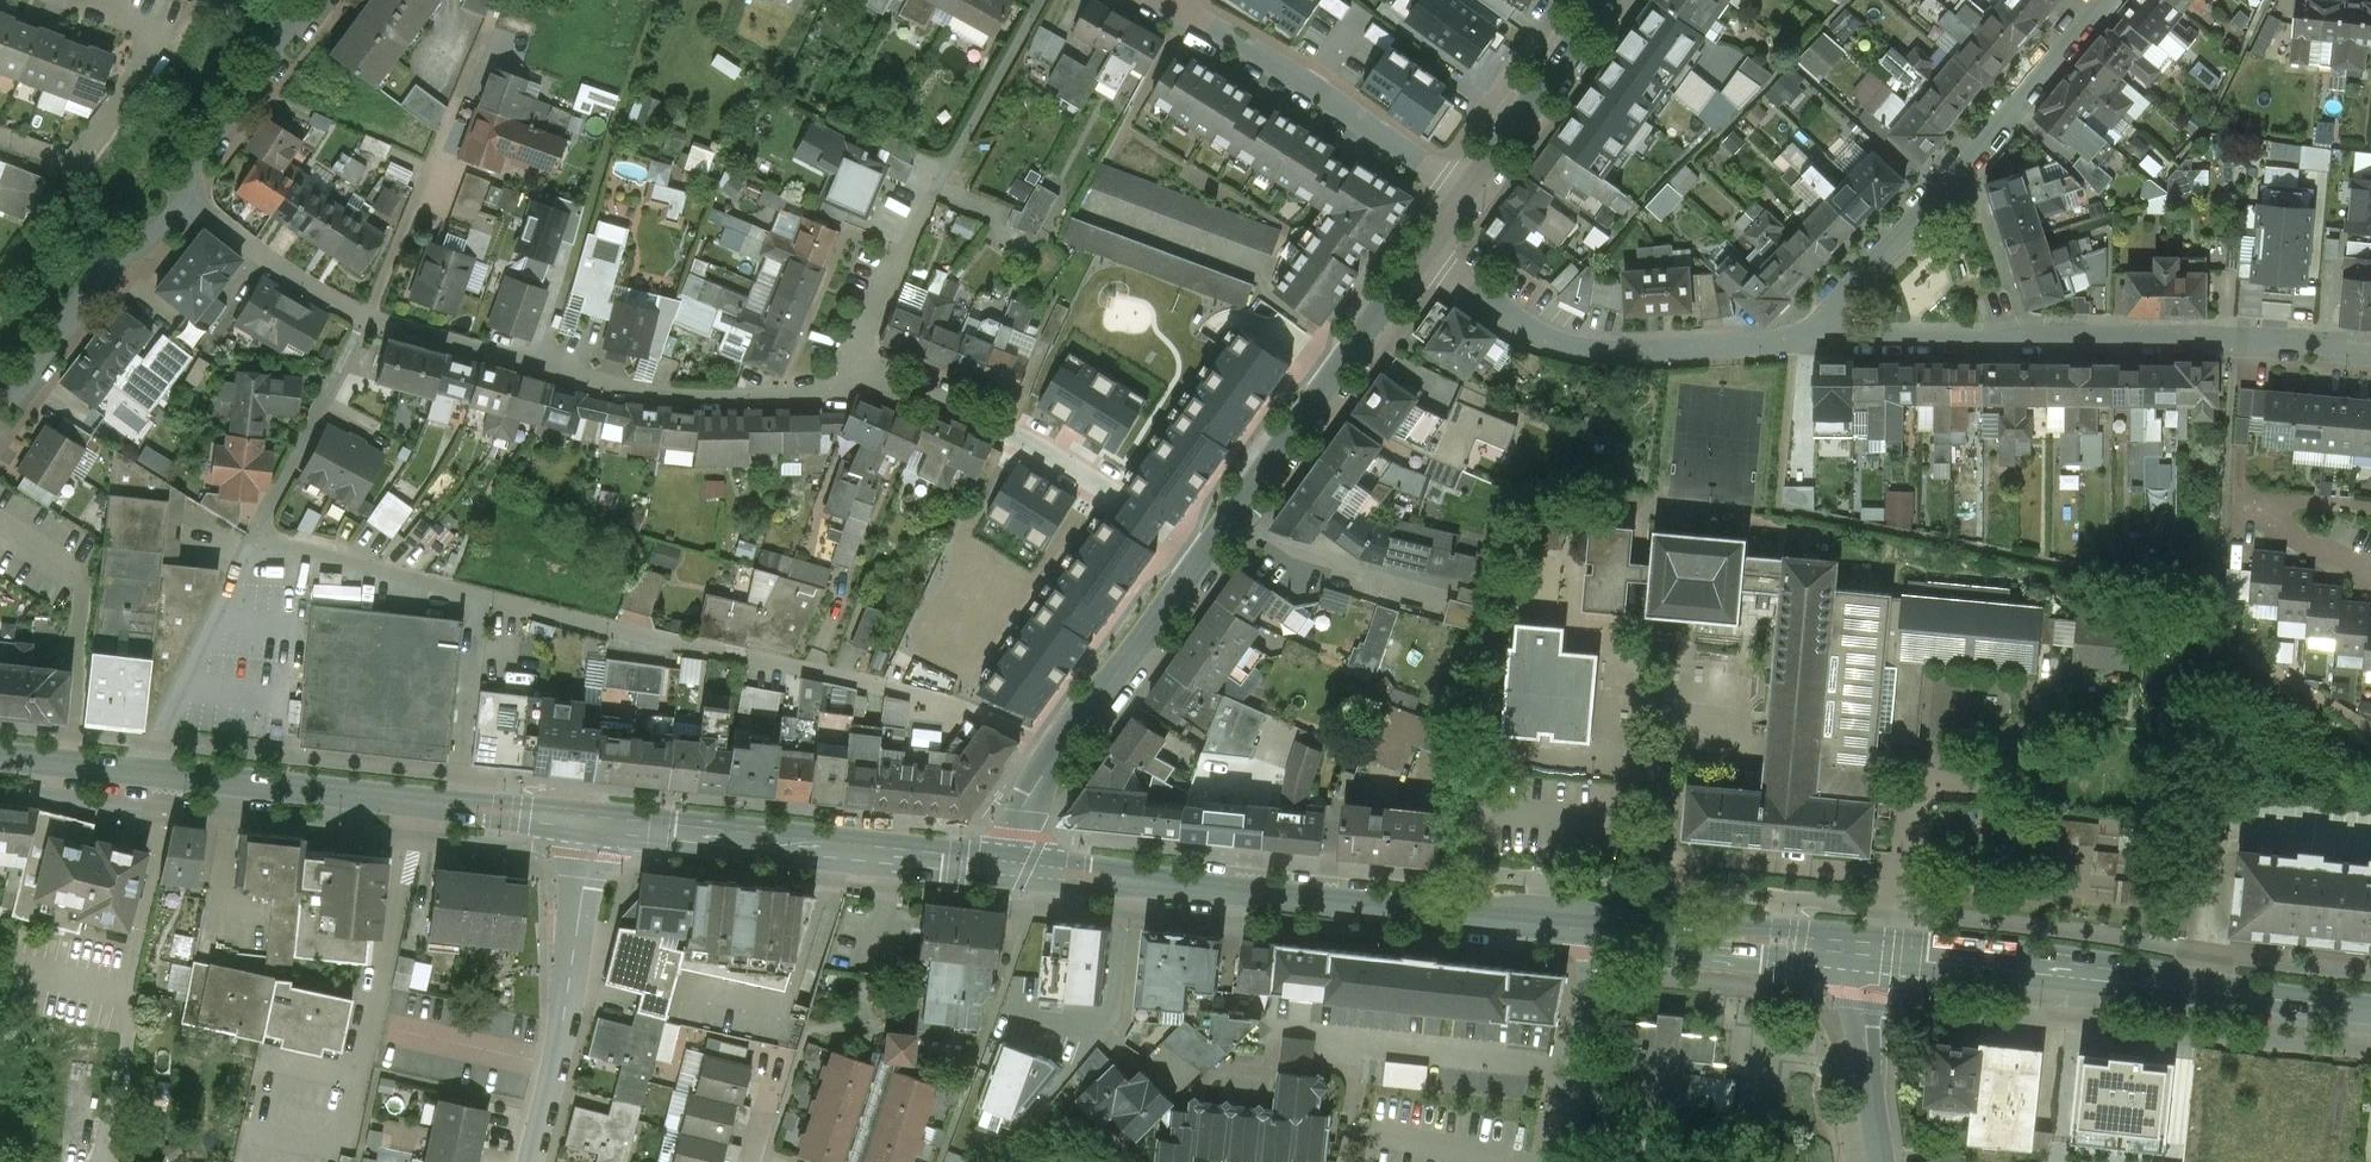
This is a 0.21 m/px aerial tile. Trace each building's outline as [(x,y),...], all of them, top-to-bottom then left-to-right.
[(329,54),(373,87),(436,0),(369,0),(329,54)] [(460,7),(484,17),(486,18),(494,0),(463,0),(460,7)] [(866,6),(883,15),(891,0),(869,0),(866,6)] [(897,14),(920,27),(935,0),(906,0),(897,14)] [(957,12),(963,0),(936,0),(957,12)] [(1012,0),(963,0),(957,12),(976,23),(975,26),(992,35),(1012,0)] [(1291,47),(1323,0),(1225,0),(1291,47)] [(1489,6),(1511,22),(1527,0),(1494,0),(1489,6)] [(1657,0),(1655,0),(1619,50),(1621,51),(1622,52),(1668,89),(1683,69),(1684,67),(1686,64),(1706,37),(1704,35),(1700,32),(1657,0)] [(1700,32),(1704,35),(1729,0),(1657,0),(1700,32)] [(1964,0),(1952,0),(1946,7),(1952,12),(1980,36),(1991,22),(1964,0)] [(2032,36),(2053,12),(2038,0),(2009,0),(2001,10),(2032,36)] [(2053,12),(2063,0),(2038,0),(2053,12)] [(2165,0),(2135,0),(2122,15),(2127,19),(2128,19),(2153,41),(2156,44),(2167,32),(2188,50),(2200,36),(2190,28),(2187,31),(2175,21),(2182,14),(2165,0)] [(2182,14),(2190,4),(2194,0),(2165,0),(2182,14)] [(2190,4),(2203,15),(2212,5),(2207,0),(2194,0),(2190,4)] [(2307,0),(2302,0),(2297,0),(2294,39),(2324,42),(2328,0),(2307,0)] [(2330,0),(2328,0),(2324,42),(2337,43),(2353,45),(2356,6),(2345,5),(2346,1),(2330,0)] [(1134,24),(1094,1),(1076,33),(1101,47),(1088,68),(1086,72),(1100,80),(1114,56),(1133,24),(1134,24)] [(1946,7),(1939,1),(1929,13),(1942,24),(1952,12),(1946,7)] [(2366,4),(2365,6),(2356,6),(2353,45),(2369,46),(2370,47),(2370,4),(2366,4)] [(1511,22),(1489,6),(1483,15),(1505,31),(1511,22)] [(1483,15),(1473,8),(1472,9),(1474,11),(1473,12),(1468,8),(1456,24),(1461,28),(1446,48),(1445,46),(1444,48),(1481,74),(1482,73),(1481,72),(1508,35),(1509,35),(1510,34),(1505,31),(1483,15)] [(1837,27),(1852,37),(1864,19),(1848,9),(1837,27)] [(1991,22),(1980,36),(2011,62),(2032,36),(2001,10),(1991,22)] [(1980,36),(1952,12),(1942,24),(1958,38),(1962,33),(1973,43),(1980,36)] [(14,23),(15,19),(0,14),(0,58),(14,23)] [(2272,17),(2253,55),(2264,61),(2283,23),(2272,17)] [(2153,41),(2128,19),(2127,19),(2115,33),(2141,56),(2153,41)] [(20,79),(22,76),(38,33),(14,23),(0,58),(0,71),(20,79)] [(1133,24),(1114,56),(1128,64),(1147,76),(1165,42),(1133,24)] [(63,39),(39,30),(38,33),(22,76),(46,85),(62,42),(63,39)] [(1800,60),(1823,80),(1850,51),(1827,30),(1800,60)] [(2115,33),(2111,30),(2104,39),(2103,38),(2091,52),(2122,78),(2130,68),(2141,56),(2115,33)] [(2188,50),(2167,32),(2156,44),(2177,62),(2177,61),(2178,62),(2188,50)] [(1068,41),(1056,34),(1043,58),(1055,65),(1068,41)] [(2011,62),(1980,36),(1973,43),(1958,61),(1986,85),(1989,88),(2011,62)] [(46,85),(45,88),(69,98),(87,51),(62,42),(46,85)] [(2353,45),(2337,43),(2335,70),(2350,71),(2353,45)] [(2369,46),(2353,45),(2350,71),(2366,72),(2369,46)] [(1393,47),(1363,93),(1437,145),(1461,109),(1447,100),(1454,90),(1393,47)] [(113,57),(88,48),(87,51),(69,98),(70,98),(71,95),(95,104),(113,57)] [(1622,52),(1621,51),(1593,86),(1653,130),(1655,127),(1646,120),(1668,89),(1622,52)] [(1909,63),(1895,51),(1883,65),(1913,90),(1908,105),(1915,111),(1936,86),(1909,63)] [(1919,51),(1909,63),(1936,86),(1942,79),(1931,70),(1936,65),(1919,51)] [(2122,78),(2091,52),(2081,63),(2083,65),(2074,75),(2103,100),(2122,78)] [(1088,68),(1066,55),(1050,83),(1063,91),(1060,97),(1083,110),(1100,81),(1100,80),(1086,72),(1088,68)] [(1128,64),(1114,56),(1100,80),(1100,81),(1114,88),(1128,64)] [(2161,72),(2141,56),(2130,68),(2150,85),(2161,72)] [(1774,75),(1749,57),(1739,70),(1762,87),(1774,75)] [(1153,100),(1223,144),(1248,106),(1253,98),(1196,62),(1191,70),(1178,61),(1153,100)] [(1986,85),(1958,61),(1942,79),(1936,86),(1964,110),(1986,85)] [(1684,67),(1683,69),(1668,89),(1693,110),(1717,130),(1736,109),(1718,90),(1686,64),(1684,67)] [(529,81),(493,69),(479,109),(515,121),(524,96),(529,81)] [(1762,87),(1739,70),(1722,93),(1740,110),(1762,87)] [(1771,92),(1790,107),(1806,87),(1787,72),(1771,92)] [(2103,100),(2074,75),(2067,83),(2066,82),(2054,96),(2085,122),(2103,100)] [(582,84),(576,108),(593,112),(596,102),(616,108),(620,94),(582,84)] [(447,109),(415,86),(400,106),(437,134),(447,109)] [(1653,130),(1593,86),(1573,114),(1623,151),(1625,148),(1635,154),(1653,130)] [(1964,110),(1936,86),(1915,111),(1943,135),(1964,110)] [(550,105),(524,96),(515,121),(541,131),(550,105)] [(2085,122),(2054,96),(2042,110),(2044,112),(2036,121),(2066,146),(2069,143),(2085,123),(2085,122)] [(1273,122),(1248,106),(1223,144),(1306,196),(1330,158),(1336,150),(1278,114),(1273,122)] [(572,115),(555,108),(545,132),(563,139),(572,115)] [(1892,108),(1880,121),(1895,133),(1906,120),(1892,108)] [(503,153),(515,121),(479,109),(461,158),(460,159),(497,172),(503,153)] [(1943,135),(1915,111),(1906,120),(1895,133),(1893,136),(1924,162),(1946,137),(1943,135)] [(1614,163),(1623,151),(1573,114),(1553,143),(1580,163),(1621,192),(1622,190),(1604,177),(1614,163)] [(541,131),(515,121),(503,153),(515,157),(516,162),(520,165),(525,165),(528,162),(552,170),(563,139),(545,132),(541,131)] [(2112,145),(2085,123),(2069,143),(2084,156),(2096,166),(2097,165),(2112,145)] [(299,142),(271,124),(265,124),(249,148),(260,156),(260,155),(281,168),(299,142)] [(865,153),(845,145),(844,146),(809,127),(795,153),(834,174),(823,201),(865,218),(883,175),(886,167),(885,167),(863,158),(865,153)] [(1859,145),(1850,136),(1842,143),(1852,153),(1858,146),(1859,145)] [(2275,141),(2267,182),(2299,188),(2306,146),(2275,141)] [(709,172),(717,152),(695,143),(687,164),(709,172)] [(1553,143),(1530,173),(1558,192),(1567,180),(1580,163),(1553,143)] [(1872,161),(1858,146),(1852,153),(1847,157),(1862,171),(1872,161)] [(343,154),(332,171),(340,176),(351,159),(343,154)] [(281,168),(260,155),(260,156),(236,192),(272,216),(301,172),(291,165),(286,172),(281,168)] [(913,168),(890,155),(885,167),(886,167),(883,175),(905,184),(913,168)] [(1804,156),(1793,167),(1803,177),(1814,166),(1804,156)] [(1862,171),(1854,180),(1880,205),(1883,208),(1906,183),(1877,156),(1872,161),(1862,171)] [(2096,166),(2084,156),(2073,166),(2099,196),(2113,179),(2097,165),(2096,166)] [(1335,214),(1369,244),(1377,249),(1404,212),(1398,208),(1407,195),(1360,165),(1355,173),(1330,158),(1306,196),(1335,214)] [(366,169),(351,159),(340,176),(355,186),(366,169)] [(410,184),(416,169),(392,159),(385,173),(410,184)] [(652,160),(648,183),(654,184),(651,200),(668,203),(667,210),(686,213),(693,167),(652,160)] [(1621,192),(1580,163),(1567,180),(1591,197),(1594,194),(1610,206),(1612,204),(1621,192)] [(8,164),(8,165),(0,184),(0,204),(8,207),(6,213),(25,219),(36,194),(40,196),(47,179),(8,164)] [(1283,232),(1102,165),(1092,189),(1274,257),(1283,232)] [(1841,192),(1814,166),(1803,177),(1831,203),(1841,192)] [(1686,167),(1670,184),(1684,197),(1700,180),(1686,167)] [(2057,182),(2045,186),(2040,170),(2026,174),(2035,204),(2061,196),(2057,182)] [(301,172),(272,216),(302,235),(326,198),(306,185),(311,177),(301,172)] [(2025,173),(1989,185),(1999,216),(2035,204),(2026,174),(2025,173)] [(467,174),(449,223),(472,232),(473,230),(479,212),(490,183),(467,174)] [(1019,176),(1012,191),(1030,199),(1037,183),(1019,176)] [(1831,203),(1803,177),(1792,188),(1809,205),(1813,200),(1823,210),(1831,203)] [(2074,177),(2057,182),(2061,196),(2084,189),(2074,177)] [(1555,200),(1527,180),(1506,210),(1533,230),(1550,207),(1555,200)] [(1841,192),(1831,203),(1857,229),(1880,205),(1854,180),(1841,192)] [(2180,193),(2180,181),(2168,181),(2168,193),(2180,193)] [(1027,212),(1016,207),(1010,223),(1041,236),(1059,191),(1038,183),(1027,212)] [(1670,184),(1646,207),(1659,221),(1684,197),(1670,184)] [(2346,206),(2370,208),(2370,189),(2348,187),(2346,206)] [(1634,202),(1621,192),(1612,204),(1626,214),(1634,202)] [(2315,204),(2316,193),(2290,192),(2268,192),(2268,203),(2315,204)] [(2061,196),(2035,204),(2040,218),(2066,210),(2061,196)] [(552,210),(567,215),(558,240),(573,246),(584,206),(557,197),(552,210)] [(345,211),(326,198),(302,235),(331,255),(361,209),(350,203),(345,211)] [(1823,210),(1807,227),(1834,252),(1857,229),(1831,203),(1823,210)] [(552,210),(532,204),(516,250),(527,254),(550,262),(558,240),(567,215),(552,210)] [(2035,204),(1999,216),(2009,247),(2045,235),(2040,218),(2035,204)] [(2346,206),(2344,226),(2370,228),(2370,208),(2346,206)] [(1577,227),(1550,207),(1533,230),(1560,250),(1577,227)] [(361,209),(331,255),(360,273),(384,236),(364,223),(370,215),(361,209)] [(1506,210),(1485,239),(1512,259),(1523,245),(1533,230),(1506,210)] [(497,218),(479,212),(473,230),(477,231),(467,256),(474,259),(473,260),(482,263),(497,218)] [(1786,230),(1768,213),(1758,224),(1785,250),(1791,243),(1781,234),(1786,230)] [(1369,244),(1335,214),(1279,292),(1323,324),(1360,273),(1352,267),(1369,244)] [(958,235),(978,234),(977,217),(958,218),(958,235)] [(1255,285),(1074,218),(1065,242),(1246,309),(1255,285)] [(839,234),(803,219),(793,243),(789,253),(825,268),(839,234)] [(629,230),(598,221),(594,235),(625,244),(629,230)] [(1785,250),(1758,224),(1748,234),(1764,251),(1769,246),(1778,256),(1785,250)] [(1601,250),(1610,234),(1595,225),(1586,241),(1601,250)] [(199,227),(153,288),(187,315),(194,320),(195,319),(213,296),(241,260),(199,227)] [(1791,243),(1785,250),(1811,275),(1834,252),(1807,227),(1791,243)] [(594,235),(588,234),(571,293),(585,298),(580,313),(612,323),(616,307),(608,304),(625,244),(594,235)] [(793,243),(771,234),(766,245),(789,253),(793,243)] [(2045,235),(2009,247),(2019,277),(2055,265),(2050,251),(2045,235)] [(467,256),(431,243),(411,300),(454,315),(473,260),(474,259),(467,256)] [(2077,243),(2050,251),(2055,265),(2081,257),(2077,243)] [(789,253),(766,245),(762,255),(784,264),(789,253)] [(1547,263),(1523,245),(1512,259),(1536,278),(1547,263)] [(1670,248),(1654,250),(1656,274),(1672,273),(1670,248)] [(2106,249),(2081,257),(2086,271),(2089,271),(2089,287),(2105,287),(2106,249)] [(1654,250),(1638,251),(1640,276),(1656,274),(1654,250)] [(1778,256),(1761,272),(1789,298),(1811,275),(1785,250),(1778,256)] [(825,268),(789,253),(784,264),(775,287),(811,301),(824,268),(825,268)] [(2303,255),(2281,253),(2278,275),(2301,278),(2303,255)] [(543,283),(550,262),(527,254),(520,275),(543,283)] [(1754,279),(1729,257),(1717,270),(1741,292),(1754,279)] [(2081,257),(2055,265),(2065,296),(2075,293),(2070,277),(2086,271),(2081,257)] [(2346,280),(2370,282),(2370,261),(2348,259),(2346,280)] [(2167,261),(2156,261),(2155,275),(2167,275),(2167,261)] [(2179,261),(2167,261),(2167,275),(2179,275),(2179,261)] [(2055,265),(2019,277),(2029,308),(2065,296),(2055,265)] [(1571,267),(1551,288),(1561,297),(1580,276),(1571,267)] [(1561,297),(1557,302),(1591,316),(1592,309),(1594,285),(1596,272),(1587,270),(1580,276),(1561,297)] [(1692,312),(1688,272),(1672,273),(1656,274),(1659,315),(1692,312)] [(1741,292),(1737,297),(1767,325),(1791,301),(1789,298),(1761,272),(1754,279),(1741,292)] [(1640,276),(1625,277),(1626,290),(1628,318),(1659,315),(1656,274),(1640,276)] [(2155,275),(2129,274),(2129,317),(2166,317),(2167,275),(2155,275)] [(2278,275),(2261,274),(2260,280),(2252,280),(2250,307),(2257,308),(2256,320),(2297,324),(2301,278),(2278,275)] [(1713,275),(1699,277),(1702,322),(1722,320),(1717,295),(1713,275)] [(2179,275),(2167,275),(2166,317),(2206,318),(2206,276),(2179,275)] [(2346,280),(2342,327),(2370,330),(2370,282),(2346,280)] [(544,294),(508,281),(492,326),(528,339),(544,294)] [(1626,290),(1594,285),(1592,309),(1628,318),(1626,290)] [(326,317),(275,287),(268,299),(255,292),(237,323),(265,339),(269,333),(286,343),(289,338),(308,349),(326,317)] [(746,301),(724,292),(716,310),(736,318),(741,308),(743,309),(746,301)] [(1730,292),(1717,295),(1722,320),(1735,317),(1730,292)] [(808,309),(772,294),(763,317),(758,327),(794,342),(808,309)] [(213,296),(195,319),(210,331),(227,307),(213,296)] [(716,310),(682,296),(681,302),(681,303),(674,321),(673,321),(672,324),(709,339),(714,326),(729,332),(731,328),(732,329),(736,318),(716,310)] [(680,302),(658,297),(654,313),(656,314),(673,321),(674,321),(681,303),(681,302),(680,302)] [(1438,303),(1413,336),(1429,348),(1454,315),(1438,303)] [(654,313),(617,304),(616,307),(612,323),(606,347),(645,357),(656,314),(654,313)] [(105,325),(61,380),(78,393),(95,405),(117,376),(137,351),(152,331),(120,306),(105,325)] [(930,321),(896,307),(881,344),(916,358),(930,321)] [(743,309),(741,308),(736,318),(758,327),(763,317),(743,309)] [(1495,341),(1457,311),(1429,348),(1427,351),(1464,380),(1467,376),(1479,362),(1495,341)] [(656,314),(645,357),(659,361),(672,324),(673,321),(656,314)] [(194,320),(187,315),(172,334),(193,351),(209,331),(195,320),(194,320)] [(736,318),(732,329),(731,328),(729,332),(723,347),(726,355),(744,362),(745,361),(758,327),(736,318)] [(1116,318),(1109,342),(1131,349),(1138,325),(1116,318)] [(963,335),(930,321),(916,358),(949,371),(963,335)] [(794,342),(758,327),(745,361),(780,376),(794,342)] [(1206,380),(1195,396),(1197,397),(1189,407),(1187,406),(1186,407),(1188,409),(1186,412),(1184,410),(1183,412),(1185,413),(1178,423),(1176,422),(1164,438),(1166,439),(1159,449),(1157,448),(1139,474),(1140,475),(1133,485),(1131,484),(1128,488),(1136,494),(1136,495),(1140,497),(1147,502),(1166,516),(1170,519),(1170,518),(1178,524),(1232,449),(1228,446),(1232,441),(1234,437),(1239,440),(1293,366),(1282,358),(1243,329),(1239,334),(1241,335),(1234,345),(1232,344),(1214,369),(1216,371),(1208,381),(1206,380)] [(164,333),(144,357),(137,351),(117,376),(156,406),(194,357),(191,354),(193,351),(172,334),(169,337),(164,333)] [(997,348),(963,335),(949,371),(983,384),(997,348)] [(446,357),(388,341),(376,383),(434,399),(436,394),(446,357)] [(1031,361),(997,348),(983,384),(1016,397),(1031,361)] [(482,367),(446,357),(436,394),(446,397),(470,404),(482,367)] [(1857,361),(1815,360),(1815,413),(1831,413),(1855,414),(1856,404),(1856,366),(1857,361)] [(1491,372),(1479,362),(1467,376),(1480,386),(1491,372)] [(1080,375),(1064,366),(1040,406),(1117,453),(1141,413),(1126,404),(1133,392),(1087,363),(1080,375)] [(2218,364),(2179,364),(2179,368),(2178,405),(2195,405),(2212,405),(2218,405),(2218,364)] [(1888,366),(1856,366),(1856,404),(1875,404),(1888,404),(1888,366)] [(1920,366),(1888,366),(1888,404),(1901,404),(1920,404),(1920,366)] [(1953,366),(1920,366),(1920,404),(1937,404),(1952,404),(1953,366)] [(1986,366),(1953,366),(1952,404),(1969,404),(1985,404),(1986,366)] [(2019,367),(1986,366),(1985,404),(2009,404),(2019,404),(2019,367)] [(515,377),(482,367),(470,404),(494,410),(505,413),(515,377)] [(2051,367),(2019,367),(2019,404),(2028,405),(2051,405),(2051,367)] [(2082,367),(2051,367),(2051,405),(2067,405),(2081,405),(2082,367)] [(2114,367),(2082,367),(2081,405),(2096,405),(2113,405),(2114,367)] [(2146,367),(2114,367),(2113,405),(2136,405),(2142,405),(2146,405),(2146,367)] [(2179,368),(2146,367),(2146,405),(2155,405),(2178,405),(2179,368)] [(268,376),(237,372),(233,405),(265,409),(268,376)] [(1410,395),(1383,375),(1356,413),(1390,438),(1414,404),(1417,400),(1416,400),(1420,394),(1414,389),(1410,395)] [(301,381),(268,376),(265,409),(264,412),(298,416),(301,381)] [(548,386),(515,377),(505,413),(514,416),(538,422),(548,386)] [(584,396),(548,386),(538,422),(573,432),(578,415),(583,401),(584,396)] [(1489,398),(1463,386),(1456,402),(1483,413),(1489,398)] [(2255,390),(2241,389),(2239,416),(2253,418),(2255,390)] [(2270,391),(2255,390),(2253,418),(2267,419),(2270,394),(2270,391)] [(446,397),(436,394),(434,399),(429,417),(440,420),(446,397)] [(2300,396),(2270,394),(2265,445),(2296,447),(2300,396)] [(2330,399),(2300,396),(2296,447),(2325,450),(2330,399)] [(2355,453),(2360,402),(2330,399),(2325,450),(2355,453)] [(889,413),(857,400),(849,417),(841,434),(862,443),(875,448),(889,413)] [(602,405),(583,401),(578,415),(599,420),(602,405)] [(1448,421),(1414,404),(1390,438),(1432,459),(1463,472),(1477,438),(1507,451),(1517,427),(1483,413),(1456,402),(1448,421)] [(2360,402),(2355,453),(2370,454),(2370,403),(2360,402)] [(148,425),(134,404),(122,412),(137,433),(148,425)] [(1888,404),(1875,404),(1875,418),(1872,418),(1872,439),(1887,439),(1888,404)] [(1901,404),(1888,404),(1887,439),(1904,439),(1904,418),(1901,418),(1901,404)] [(1952,404),(1937,404),(1937,443),(1952,443),(1952,404)] [(1969,404),(1952,404),(1952,443),(1968,443),(1969,404)] [(2019,404),(2009,404),(2009,418),(2002,418),(2002,439),(2018,439),(2019,404)] [(2028,405),(2019,404),(2018,439),(2034,439),(2034,418),(2028,418),(2028,405)] [(265,409),(233,405),(230,435),(261,439),(262,439),(264,412),(265,409)] [(626,409),(607,405),(604,421),(624,424),(626,409)] [(663,409),(626,405),(626,409),(624,424),(622,445),(659,448),(663,409)] [(2081,405),(2067,405),(2067,432),(2081,432),(2081,405)] [(2096,405),(2081,405),(2081,432),(2096,432),(2096,405)] [(2136,419),(2130,419),(2130,440),(2146,440),(2146,405),(2142,405),(2136,405),(2136,419)] [(2155,419),(2155,405),(2146,405),(2146,440),(2161,440),(2161,419),(2155,419)] [(2212,405),(2195,405),(2195,418),(2212,418),(2212,405)] [(699,413),(663,409),(659,448),(659,449),(696,453),(696,448),(699,417),(699,413)] [(494,410),(487,433),(498,436),(505,413),(494,410)] [(783,411),(746,412),(746,450),(748,450),(748,451),(781,450),(782,450),(783,411)] [(821,412),(783,411),(782,450),(819,450),(819,449),(820,433),(820,416),(821,416),(821,412)] [(745,416),(726,415),(726,417),(717,417),(699,417),(696,448),(696,453),(724,464),(725,464),(725,465),(748,463),(748,451),(748,450),(746,450),(746,412),(745,412),(745,416)] [(962,427),(928,412),(922,427),(913,449),(925,455),(945,464),(962,427)] [(514,416),(505,413),(498,436),(508,438),(514,416)] [(922,427),(889,413),(875,448),(885,453),(907,462),(913,449),(922,427)] [(1831,413),(1815,413),(1814,423),(1830,424),(1831,413)] [(92,435),(63,416),(56,428),(84,447),(92,435)] [(821,416),(820,416),(820,433),(835,434),(841,434),(849,417),(821,416)] [(2252,419),(2238,418),(2235,445),(2249,447),(2252,419)] [(56,428),(47,423),(32,447),(70,470),(84,447),(56,428)] [(1349,424),(1324,459),(1357,483),(1367,469),(1378,455),(1382,448),(1349,424)] [(995,442),(962,427),(945,464),(955,468),(978,479),(995,442)] [(349,439),(329,428),(302,478),(357,507),(383,457),(363,446),(364,444),(350,437),(349,439)] [(835,434),(820,433),(819,449),(827,450),(835,434)] [(230,435),(230,436),(228,450),(217,448),(212,480),(224,482),(223,495),(223,496),(243,499),(254,500),(256,486),(267,487),(271,456),(259,454),(261,439),(230,435)] [(849,471),(842,469),(829,511),(849,517),(854,502),(860,483),(861,481),(865,469),(875,448),(862,443),(849,471)] [(140,460),(166,476),(175,461),(149,446),(140,460)] [(70,470),(32,447),(17,471),(25,476),(54,494),(70,470)] [(875,448),(865,469),(861,481),(860,483),(871,487),(877,474),(876,473),(885,453),(875,448)] [(169,483),(114,449),(109,494),(168,500),(169,483)] [(945,464),(925,455),(915,476),(935,485),(945,464)] [(1398,469),(1378,455),(1367,469),(1379,477),(1379,483),(1393,488),(1424,498),(1430,480),(1398,469)] [(1357,483),(1324,459),(1300,493),(1333,516),(1357,483)] [(1078,498),(1020,463),(988,516),(1046,551),(1078,498)] [(955,468),(945,464),(935,485),(945,489),(955,468)] [(54,494),(25,476),(18,488),(47,506),(54,494)] [(1372,494),(1357,483),(1333,516),(1369,542),(1375,533),(1391,537),(1392,537),(1393,532),(1392,532),(1380,529),(1370,523),(1393,488),(1379,483),(1372,494)] [(1793,506),(1817,504),(1816,484),(1791,486),(1793,506)] [(367,519),(392,538),(415,508),(390,489),(367,519)] [(1916,526),(1917,490),(1889,489),(1888,526),(1916,526)] [(243,499),(223,496),(223,495),(207,493),(201,503),(237,526),(240,521),(243,499)] [(1333,516),(1300,493),(1274,528),(1315,542),(1324,529),(1333,516)] [(168,500),(109,494),(103,543),(162,550),(168,500)] [(1140,497),(1136,495),(1134,497),(1127,507),(1116,522),(1120,524),(1119,525),(1150,546),(1161,531),(1170,519),(1166,516),(1147,502),(1140,497)] [(871,507),(854,502),(849,517),(844,531),(860,536),(861,537),(871,507)] [(1369,542),(1333,516),(1324,529),(1359,556),(1384,563),(1391,537),(1375,533),(1369,542)] [(421,517),(404,539),(416,548),(421,542),(433,527),(421,517)] [(1099,533),(1097,531),(1078,558),(1080,559),(1073,569),(1071,568),(1056,588),(1058,589),(1051,599),(1049,598),(1048,599),(1050,601),(1047,604),(1045,603),(1044,604),(1046,606),(1039,616),(1037,614),(1025,630),(1027,632),(1022,640),(1020,638),(1013,647),(1015,648),(1010,656),(1008,654),(996,671),(998,672),(991,682),(989,681),(980,693),(1039,717),(1094,642),(1089,639),(1096,630),(1100,633),(1104,627),(1149,565),(1158,553),(1149,547),(1150,546),(1119,525),(1120,524),(1116,522),(1108,517),(1104,521),(1106,522),(1099,533)] [(1547,522),(1533,520),(1531,549),(1545,550),(1547,522)] [(454,537),(437,522),(433,527),(421,542),(439,557),(454,537)] [(1561,523),(1547,522),(1545,550),(1559,551),(1561,523)] [(1417,528),(1395,523),(1392,532),(1393,532),(1392,537),(1414,542),(1417,528)] [(1635,529),(1592,525),(1589,563),(1596,563),(1595,574),(1588,573),(1584,611),(1627,615),(1630,581),(1650,582),(1652,565),(1632,563),(1635,529)] [(1458,538),(1417,528),(1414,542),(1455,552),(1458,538)] [(1751,540),(1655,530),(1652,565),(1650,582),(1647,617),(1742,626),(1745,591),(1785,595),(1788,562),(1749,558),(1751,540)] [(860,536),(844,531),(833,564),(849,569),(860,536)] [(742,536),(735,556),(753,563),(761,543),(742,536)] [(1392,537),(1391,537),(1384,563),(1468,581),(1474,557),(1455,552),(1414,542),(1392,537)] [(1294,561),(1265,540),(1244,570),(1274,590),(1283,577),(1294,561)] [(677,567),(682,548),(658,541),(653,561),(677,567)] [(162,550),(103,543),(91,651),(151,658),(161,565),(162,550)] [(2287,555),(2255,552),(2251,601),(2280,604),(2282,604),(2285,569),(2287,555)] [(1839,563),(1788,559),(1788,562),(1785,595),(1767,784),(1746,782),(1745,791),(1691,786),(1686,838),(1871,855),(1877,803),(1875,803),(1818,798),(1836,590),(1839,563)] [(208,570),(161,565),(151,658),(145,718),(146,718),(164,683),(166,661),(174,662),(176,639),(185,639),(187,617),(196,618),(198,595),(206,596),(208,570)] [(664,578),(634,569),(622,611),(652,620),(664,578)] [(2315,572),(2285,569),(2282,604),(2280,604),(2279,618),(2309,620),(2311,621),(2314,586),(2315,572)] [(1274,590),(1244,570),(1221,602),(1251,623),(1262,607),(1274,590)] [(761,608),(706,596),(698,634),(726,641),(727,636),(793,652),(824,590),(776,577),(761,608)] [(1298,587),(1283,577),(1274,590),(1289,601),(1298,587)] [(2011,591),(1930,584),(1929,600),(1904,598),(1904,599),(1899,658),(1918,660),(2039,671),(2041,645),(2044,619),(2045,611),(2010,608),(2011,591)] [(1328,586),(1322,605),(1347,613),(1353,594),(1328,586)] [(2344,589),(2314,586),(2311,621),(2309,620),(2307,635),(2337,637),(2339,638),(2342,603),(2344,589)] [(1289,601),(1274,590),(1262,607),(1285,623),(1297,606),(1289,601)] [(1894,596),(1836,590),(1818,798),(1875,803),(1881,740),(1881,734),(1893,598),(1894,596)] [(1918,660),(1899,658),(1904,599),(1893,598),(1881,734),(1881,740),(1911,743),(1918,660)] [(1221,602),(1172,672),(1196,689),(1199,684),(1216,692),(1227,674),(1243,685),(1265,653),(1250,642),(1260,629),(1251,623),(1221,602)] [(1483,608),(1460,602),(1454,625),(1478,632),(1483,608)] [(462,621),(310,603),(296,736),(448,754),(462,621)] [(2342,603),(2339,638),(2337,637),(2336,652),(2366,654),(2367,654),(2370,620),(2370,616),(2370,606),(2342,603)] [(1364,651),(1356,648),(1351,661),(1378,674),(1399,611),(1380,604),(1364,651)] [(866,607),(849,646),(864,653),(881,614),(866,607)] [(2058,620),(2044,619),(2041,645),(2056,646),(2058,620)] [(2133,627),(2080,622),(2076,665),(2129,670),(2133,627)] [(1566,627),(1518,623),(1516,647),(1511,647),(1503,735),(1542,739),(1543,733),(1553,734),(1553,740),(1592,743),(1600,654),(1564,651),(1566,627)] [(1321,653),(1290,638),(1283,654),(1314,668),(1321,653)] [(0,640),(0,662),(14,663),(16,641),(0,640)] [(33,641),(16,640),(16,641),(14,663),(31,665),(33,641)] [(2298,662),(2296,640),(2279,641),(2281,663),(2298,662)] [(151,658),(91,651),(83,724),(143,731),(145,718),(151,658)] [(657,694),(661,666),(606,659),(602,687),(657,694)] [(0,662),(0,716),(49,721),(49,718),(65,720),(70,670),(54,668),(54,667),(14,663),(0,662)] [(1196,689),(1172,672),(1150,702),(1178,721),(1186,709),(1214,727),(1226,696),(1216,692),(1199,684),(1196,689)] [(822,684),(801,679),(796,717),(817,719),(818,713),(822,684)] [(740,709),(779,717),(783,692),(745,684),(740,709)] [(578,727),(581,702),(515,695),(477,691),(469,765),(533,772),(593,778),(597,735),(598,729),(578,727)] [(882,720),(908,724),(912,700),(887,695),(882,720)] [(1431,722),(1382,702),(1362,756),(1399,771),(1410,745),(1420,749),(1431,723),(1431,722)] [(702,705),(698,743),(712,743),(721,744),(726,708),(702,705)] [(851,717),(818,713),(817,719),(813,752),(812,756),(844,760),(850,724),(851,717)] [(675,716),(654,714),(649,717),(645,720),(644,727),(647,731),(652,734),(656,734),(656,741),(672,743),(672,741),(675,716)] [(796,717),(783,715),(780,744),(780,748),(813,752),(817,719),(796,717)] [(633,719),(600,716),(598,729),(597,735),(631,738),(633,719)] [(1166,737),(1137,719),(1115,751),(1138,765),(1155,774),(1167,781),(1176,766),(1154,753),(1166,737)] [(1431,722),(1431,723),(1420,749),(1443,757),(1454,731),(1431,722)] [(881,728),(850,724),(844,760),(876,763),(877,759),(878,748),(881,728)] [(968,744),(951,769),(930,766),(924,814),(966,818),(1020,744),(981,726),(968,744)] [(631,738),(597,735),(593,778),(611,780),(648,784),(667,786),(672,743),(656,741),(631,738)] [(943,752),(928,751),(926,765),(930,766),(951,769),(968,744),(956,735),(943,752)] [(698,743),(672,741),(672,743),(667,786),(692,789),(698,743)] [(780,744),(748,741),(747,747),(731,745),(730,752),(723,792),(775,798),(780,748),(780,744)] [(1323,752),(1297,742),(1284,780),(1281,809),(1307,811),(1307,804),(1309,787),(1323,752)] [(711,750),(712,743),(698,743),(692,789),(723,792),(730,752),(711,750)] [(813,752),(780,748),(775,798),(807,801),(812,756),(813,752)] [(903,751),(878,748),(877,759),(901,762),(903,751)] [(1114,832),(1134,771),(1138,765),(1115,751),(1067,816),(1072,829),(1114,832)] [(1250,756),(1204,751),(1188,793),(1186,803),(1183,839),(1241,845),(1250,756)] [(844,760),(812,756),(807,801),(839,805),(844,760)] [(901,762),(877,759),(876,763),(871,808),(924,814),(930,766),(926,765),(901,762)] [(876,763),(844,760),(839,805),(871,808),(876,763)] [(1134,771),(1114,832),(1143,836),(1143,835),(1146,799),(1148,793),(1142,792),(1134,771)] [(1355,775),(1342,771),(1332,796),(1346,801),(1355,775)] [(1167,781),(1155,774),(1148,793),(1146,799),(1162,801),(1167,781)] [(1162,801),(1146,799),(1143,835),(1183,839),(1186,803),(1162,801)] [(1281,809),(1278,808),(1277,816),(1266,815),(1263,847),(1321,853),(1325,806),(1307,804),(1307,811),(1281,809)] [(0,806),(0,862),(15,864),(17,853),(28,854),(39,811),(39,810),(0,806)] [(1393,810),(1361,807),(1343,823),(1339,855),(1388,860),(1393,810)] [(1441,815),(1393,810),(1388,860),(1436,865),(1441,815)] [(95,825),(39,811),(28,854),(12,917),(68,931),(69,927),(81,929),(84,918),(127,929),(145,855),(91,841),(95,825)] [(2123,819),(2102,820),(2103,837),(2124,837),(2123,819)] [(2100,851),(2101,822),(2071,821),(2069,896),(2120,898),(2122,851),(2100,851)] [(207,829),(175,825),(161,883),(199,888),(207,829)] [(306,839),(241,833),(236,884),(256,886),(256,895),(269,896),(269,888),(274,888),(301,891),(304,857),(306,839)] [(1454,840),(1440,839),(1437,865),(1451,867),(1454,840)] [(2276,855),(2240,851),(2232,935),(2250,937),(2286,941),(2304,943),(2313,859),(2276,855)] [(326,859),(304,857),(301,891),(294,958),(367,965),(370,937),(380,938),(388,862),(326,856),(326,859)] [(2313,859),(2304,943),(2322,944),(2358,948),(2370,949),(2370,864),(2348,862),(2313,859)] [(489,882),(437,877),(437,871),(435,871),(429,937),(521,946),(527,881),(490,877),(489,882)] [(695,882),(643,876),(636,930),(689,936),(695,882)] [(815,895),(695,882),(689,936),(678,968),(784,992),(815,895)] [(301,891),(274,888),(265,978),(275,980),(277,973),(292,975),(294,958),(301,891)] [(0,906),(0,935),(6,937),(13,909),(0,906)] [(1007,916),(924,907),(918,954),(920,955),(917,984),(926,985),(922,1020),(950,1024),(983,1027),(986,1004),(993,998),(997,964),(1001,964),(1007,916)] [(1118,928),(1049,920),(1017,1008),(1084,1030),(1098,1000),(1107,1004),(1112,972),(1104,969),(1115,944),(1118,928)] [(689,936),(636,930),(618,927),(603,984),(641,994),(636,1012),(665,1020),(678,968),(689,936)] [(1169,936),(1147,933),(1136,1018),(1160,1021),(1161,1005),(1185,1008),(1189,980),(1190,959),(1188,959),(1190,938),(1187,938),(1187,935),(1169,933),(1169,936)] [(1223,939),(1210,938),(1209,940),(1190,938),(1188,959),(1190,959),(1189,980),(1197,980),(1196,990),(1217,992),(1223,939)] [(1279,945),(1245,942),(1240,989),(1273,992),(1279,945)] [(1405,959),(1279,945),(1273,992),(1273,993),(1329,999),(1328,1002),(1511,1022),(1512,1019),(1557,1025),(1567,977),(1513,971),(1514,970),(1439,962),(1440,959),(1406,955),(1405,959)] [(416,961),(400,957),(393,988),(409,992),(416,961)] [(265,978),(194,962),(182,1023),(236,1035),(235,1037),(262,1043),(263,1035),(275,980),(265,978)] [(353,1000),(291,987),(291,981),(275,980),(263,1035),(282,1039),(280,1047),(322,1056),(324,1048),(342,1052),(353,1000)] [(1273,998),(1261,997),(1259,1011),(1256,1010),(1254,1021),(1260,1022),(1265,1017),(1272,1008),(1273,998)] [(1084,1030),(1017,1008),(978,1112),(1014,1124),(1076,1048),(1084,1030)] [(665,1020),(636,1012),(632,1027),(632,1029),(660,1037),(665,1020)] [(1247,1015),(1231,1013),(1231,1015),(1215,1013),(1212,1041),(1228,1043),(1223,1047),(1229,1053),(1260,1022),(1254,1021),(1246,1020),(1247,1015)] [(1686,1017),(1661,1014),(1659,1026),(1633,1023),(1631,1046),(1622,1045),(1619,1070),(1631,1071),(1628,1098),(1651,1101),(1650,1110),(1675,1113),(1676,1104),(1698,1106),(1701,1078),(1710,1079),(1711,1065),(1715,1065),(1718,1039),(1684,1035),(1686,1017)] [(660,1037),(632,1029),(632,1027),(599,1018),(588,1057),(591,1058),(591,1057),(622,1065),(612,1101),(641,1108),(660,1037)] [(950,1024),(922,1020),(919,1048),(947,1051),(950,1024)] [(1212,1041),(1185,1023),(1163,1044),(1206,1075),(1229,1053),(1223,1047),(1228,1043),(1212,1041)] [(914,1038),(889,1035),(886,1053),(886,1060),(901,1062),(911,1063),(914,1038)] [(1314,1043),(1285,1040),(1281,1073),(1310,1076),(1314,1043)] [(748,1049),(720,1041),(716,1057),(744,1064),(748,1049)] [(2045,1051),(1981,1044),(1981,1052),(1983,1052),(1977,1110),(1976,1127),(1972,1126),(1969,1145),(2034,1151),(2045,1051)] [(1981,1052),(1935,1048),(1930,1105),(1953,1107),(1977,1110),(1983,1052),(1981,1052)] [(1099,1049),(1079,1072),(1089,1083),(1096,1076),(1100,1080),(1115,1065),(1099,1049)] [(869,1064),(833,1052),(827,1068),(832,1069),(826,1088),(821,1086),(816,1102),(821,1103),(815,1122),(810,1120),(805,1136),(810,1137),(804,1156),(799,1155),(799,1156),(817,1161),(907,1161),(915,1139),(918,1140),(923,1126),(920,1124),(928,1099),(931,1101),(936,1086),(897,1073),(901,1062),(886,1060),(886,1053),(873,1052),(869,1064)] [(2083,1052),(2075,1142),(2166,1150),(2174,1060),(2083,1052)] [(716,1057),(704,1055),(695,1095),(741,1106),(751,1066),(744,1064),(716,1057)] [(1389,1059),(1385,1083),(1428,1089),(1432,1065),(1389,1059)] [(1131,1082),(1115,1065),(1100,1080),(1079,1101),(1105,1127),(1115,1117),(1139,1142),(1163,1118),(1171,1110),(1175,1106),(1150,1081),(1151,1079),(1144,1073),(1141,1073),(1131,1082)] [(1199,1110),(1198,1113),(1171,1110),(1163,1118),(1168,1126),(1173,1127),(1171,1142),(1159,1140),(1156,1161),(1196,1161),(1197,1156),(1250,1161),(1295,1161),(1296,1158),(1328,1161),(1333,1116),(1321,1115),(1323,1097),(1315,1096),(1317,1077),(1310,1076),(1281,1073),(1278,1073),(1273,1119),(1199,1110)] [(695,1095),(690,1094),(680,1133),(727,1144),(732,1121),(747,1125),(751,1108),(741,1106),(695,1095)] [(641,1108),(612,1101),(608,1116),(608,1118),(637,1125),(641,1108)] [(488,1112),(440,1102),(434,1131),(481,1141),(488,1112)] [(575,1107),(565,1145),(567,1146),(568,1145),(598,1153),(596,1161),(627,1161),(637,1125),(608,1118),(608,1116),(575,1107)] [(1977,1110),(1953,1107),(1951,1124),(1972,1126),(1976,1127),(1977,1110)] [(434,1131),(428,1159),(444,1161),(477,1161),(481,1141),(434,1131)] [(680,1133),(673,1161),(722,1161),(723,1160),(730,1161),(738,1161),(741,1148),(727,1144),(680,1133)]
